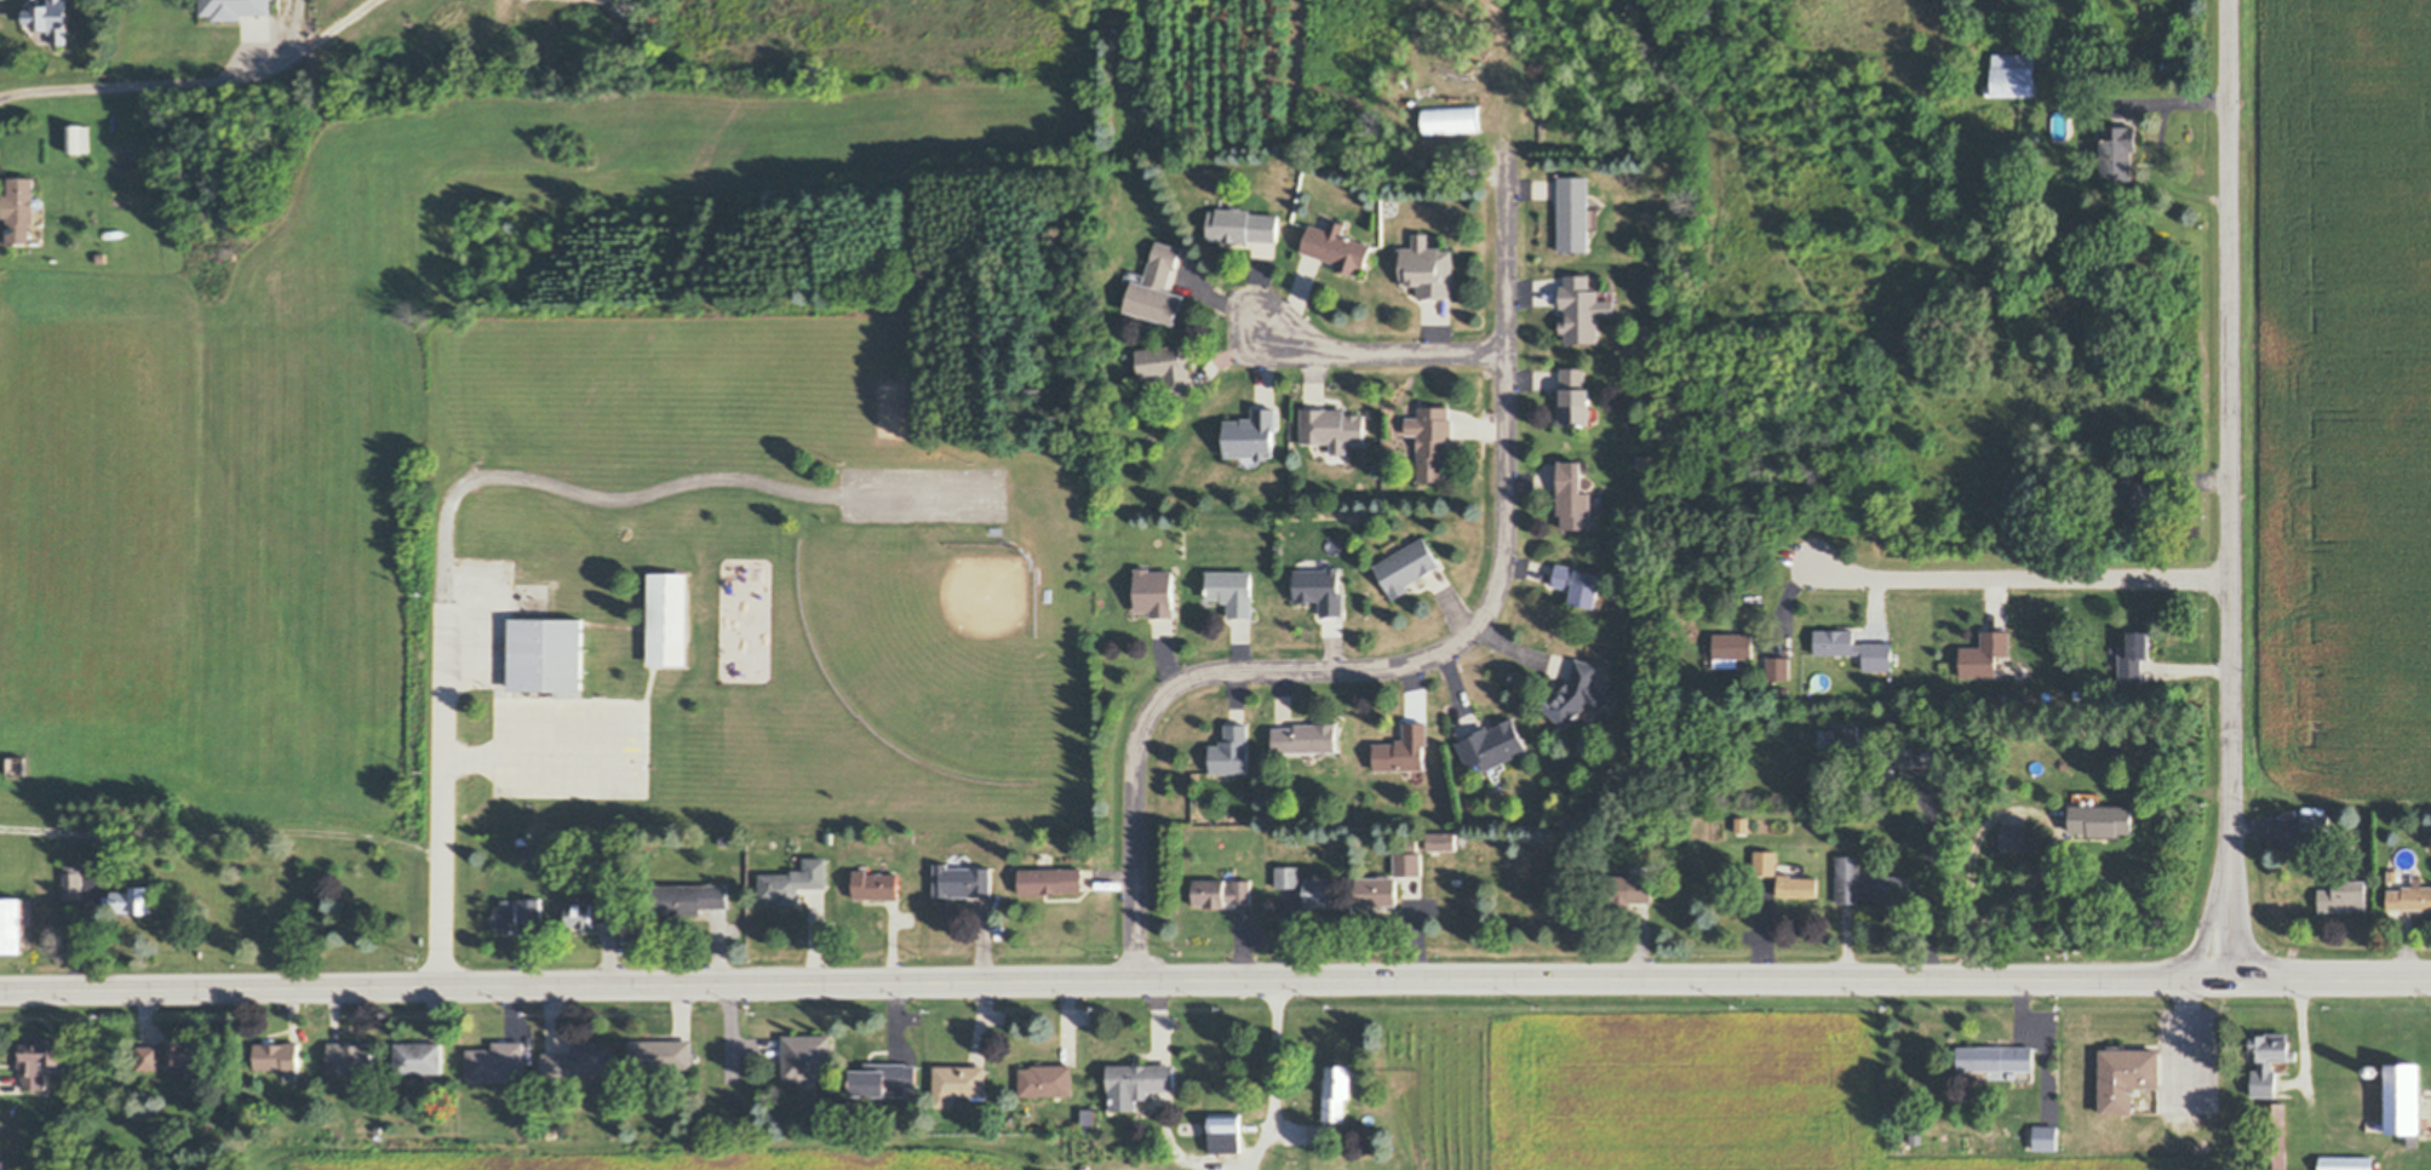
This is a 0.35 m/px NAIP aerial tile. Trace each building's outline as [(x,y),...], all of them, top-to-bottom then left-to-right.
[(27,5),(31,0),(52,0),(52,6),(38,6),(38,12),(30,12),(30,25),(39,25),(39,31),(53,31),(53,34),(55,34),(55,42),(39,42),(30,34),(33,33),(27,25),(27,21),(21,21),(21,12),(27,12),(27,5)] [(52,6),(52,0),(69,0),(69,10),(71,10),(71,24),(70,24),(70,25),(73,25),(73,30),(70,30),(70,45),(55,45),(55,42),(55,34),(53,34),(53,31),(39,31),(39,25),(30,25),(30,12),(38,12),(38,6),(52,6)] [(205,12),(205,0),(274,0),(274,13),(245,13),(246,19),(242,19),(220,19),(219,13),(205,12)] [(242,19),(242,23),(200,24),(200,13),(205,12),(219,13),(220,19),(242,19)] [(1113,31),(1103,31),(1102,15),(1113,15),(1113,31)] [(2035,97),(1994,96),(1994,53),(2035,53),(2035,97)] [(2103,126),(2138,126),(2138,150),(2131,150),(2131,179),(2103,179),(2103,126)] [(68,153),(67,127),(88,127),(90,153),(68,153)] [(1592,207),(1592,228),(1592,248),(1565,248),(1566,176),(1592,176),(1592,207)] [(36,178),(36,199),(41,199),(44,201),(44,207),(40,211),(35,211),(35,214),(35,225),(30,225),(30,243),(7,243),(7,218),(5,218),(5,200),(7,200),(7,195),(8,178),(36,178)] [(1221,206),(1232,207),(1235,207),(1238,206),(1242,206),(1244,208),(1252,208),(1252,212),(1282,213),(1280,239),(1250,236),(1250,239),(1238,237),(1238,239),(1228,237),(1211,236),(1212,210),(1220,210),(1221,206)] [(30,243),(30,225),(35,225),(35,214),(35,211),(40,211),(44,207),(42,243),(30,243)] [(1317,226),(1330,231),(1334,220),(1335,220),(1347,224),(1343,236),(1374,247),(1368,265),(1361,263),(1358,273),(1348,270),(1347,271),(1338,268),(1341,262),(1306,250),(1314,225),(1317,226)] [(1432,234),(1432,247),(1444,247),(1444,250),(1455,250),(1455,254),(1455,293),(1445,293),(1445,294),(1424,294),(1424,293),(1424,282),(1407,282),(1406,256),(1406,248),(1420,247),(1420,234),(1432,234)] [(1135,282),(1136,281),(1146,283),(1148,275),(1159,241),(1185,248),(1177,270),(1174,269),(1168,289),(1186,296),(1176,326),(1126,310),(1135,282)] [(107,263),(98,262),(98,254),(107,254),(107,263)] [(1601,289),(1601,298),(1618,299),(1618,314),(1601,314),(1600,342),(1571,342),(1571,331),(1565,331),(1565,321),(1571,321),(1572,306),(1566,306),(1566,287),(1572,287),(1572,273),(1593,274),(1593,288),(1601,288),(1601,289)] [(1147,375),(1136,375),(1134,349),(1180,345),(1181,350),(1186,350),(1189,394),(1177,395),(1168,395),(1165,373),(1147,375)] [(1595,407),(1595,420),(1595,424),(1588,424),(1588,425),(1581,425),(1581,424),(1563,424),(1563,389),(1566,389),(1566,368),(1590,368),(1590,388),(1594,388),(1595,407)] [(1424,458),(1424,446),(1422,446),(1422,436),(1424,436),(1424,432),(1422,432),(1411,432),(1411,419),(1411,418),(1423,418),(1424,418),(1424,407),(1424,406),(1452,406),(1452,418),(1456,418),(1455,437),(1452,437),(1452,455),(1446,455),(1446,478),(1424,478),(1424,458)] [(1269,454),(1268,454),(1268,455),(1266,458),(1261,458),(1257,455),(1257,454),(1244,454),(1242,454),(1239,454),(1227,455),(1227,420),(1244,420),(1244,419),(1256,419),(1256,408),(1274,408),(1277,408),(1277,429),(1274,429),(1274,454),(1269,454)] [(1347,452),(1337,452),(1337,441),(1314,441),(1306,441),(1306,415),(1306,409),(1328,408),(1328,411),(1347,411),(1347,415),(1352,415),(1352,414),(1363,414),(1363,415),(1366,415),(1366,441),(1351,441),(1351,452),(1347,452)] [(1595,529),(1579,529),(1569,529),(1569,515),(1564,515),(1565,474),(1567,474),(1567,464),(1586,464),(1586,494),(1596,494),(1595,529)] [(2151,532),(2125,532),(2125,495),(2122,495),(2122,470),(2148,470),(2148,491),(2152,491),(2151,532)] [(974,524),(974,534),(964,534),(964,524),(974,524)] [(1410,547),(1428,537),(1445,564),(1427,575),(1427,574),(1410,585),(1412,589),(1397,598),(1394,595),(1393,591),(1378,568),(1389,561),(1410,547)] [(1332,567),(1332,573),(1298,573),(1298,577),(1295,577),(1295,566),(1296,562),(1298,560),(1300,560),(1328,560),(1329,560),(1331,563),(1331,564),(1332,567)] [(1609,586),(1605,604),(1605,607),(1578,601),(1581,586),(1563,584),(1566,562),(1588,566),(1587,570),(1611,574),(1609,586)] [(1298,577),(1298,573),(1332,573),(1332,567),(1343,567),(1343,577),(1346,577),(1347,592),(1348,592),(1348,613),(1342,614),(1324,615),(1324,602),(1298,602),(1298,577)] [(1206,595),(1206,589),(1209,589),(1209,572),(1255,572),(1255,616),(1231,616),(1232,601),(1222,601),(1222,598),(1209,598),(1209,595),(1206,595)] [(688,573),(687,667),(650,667),(650,573),(688,573)] [(1148,574),(1152,574),(1173,574),(1173,618),(1152,618),(1152,612),(1136,612),(1136,579),(1148,579),(1148,574)] [(1605,604),(1609,586),(1618,589),(1615,606),(1605,604)] [(509,690),(510,619),(581,619),(581,690),(509,690)] [(1714,659),(1714,635),(1726,635),(1726,630),(1731,630),(1731,635),(1737,635),(1751,635),(1751,658),(1737,658),(1737,659),(1714,659)] [(1854,631),(1854,646),(1891,646),(1891,670),(1863,670),(1863,654),(1817,654),(1817,631),(1854,631)] [(2120,667),(2121,647),(2128,647),(2128,631),(2150,632),(2149,660),(2142,660),(2142,682),(2120,682),(2120,667)] [(2006,654),(2006,655),(1995,655),(1995,675),(1995,676),(1960,676),(1960,650),(1983,650),(1983,633),(2007,633),(2006,654)] [(1641,647),(1642,636),(1655,637),(1653,649),(1641,647)] [(2121,647),(2120,667),(2110,667),(2110,647),(2121,647)] [(1995,675),(1995,655),(2006,655),(2006,654),(2011,654),(2011,670),(2014,670),(2014,669),(2019,665),(2024,665),(2028,669),(2028,675),(2025,678),(2018,679),(2016,676),(2016,675),(2012,675),(1995,675)] [(1787,658),(1788,679),(1767,679),(1766,658),(1787,658)] [(1571,683),(1573,684),(1575,677),(1581,659),(1604,666),(1599,684),(1613,699),(1600,712),(1590,704),(1581,713),(1582,715),(1578,718),(1577,717),(1567,727),(1548,707),(1546,705),(1554,698),(1555,699),(1555,700),(1565,690),(1564,690),(1571,683)] [(1736,667),(1714,667),(1714,659),(1737,659),(1736,667)] [(1774,700),(1774,689),(1789,689),(1789,700),(1774,700)] [(2083,690),(2083,699),(2074,699),(2074,690),(2083,690)] [(1493,765),(1491,767),(1490,768),(1489,768),(1485,761),(1484,761),(1474,765),(1474,764),(1463,741),(1472,738),(1472,735),(1490,727),(1495,735),(1501,733),(1498,725),(1516,717),(1531,747),(1500,763),(1493,765)] [(1318,750),(1298,750),(1284,750),(1277,750),(1277,728),(1297,728),(1297,724),(1315,724),(1315,721),(1320,721),(1320,723),(1340,723),(1340,750),(1321,750),(1318,750)] [(1430,723),(1432,741),(1428,742),(1428,768),(1427,768),(1416,768),(1404,768),(1378,768),(1378,744),(1399,744),(1399,740),(1409,741),(1409,723),(1430,723)] [(1228,772),(1222,772),(1209,772),(1209,750),(1209,746),(1229,746),(1229,725),(1250,724),(1250,749),(1248,749),(1249,772),(1229,772),(1228,772)] [(1837,730),(1837,727),(1858,727),(1858,750),(1858,757),(1837,757),(1837,742),(1837,730)] [(1837,742),(1833,742),(1830,749),(1823,749),(1818,744),(1818,730),(1821,730),(1837,730),(1837,742)] [(1893,768),(1893,747),(1910,747),(1910,767),(1893,768)] [(1879,786),(1870,786),(1869,775),(1877,774),(1879,786)] [(2072,805),(2072,799),(2072,793),(2099,792),(2100,807),(2072,805)] [(2100,807),(2131,807),(2131,832),(2115,832),(2115,836),(2085,836),(2085,832),(2070,832),(2069,807),(2069,805),(2072,805),(2100,807)] [(2329,831),(2301,831),(2301,814),(2329,814),(2329,831)] [(1748,832),(1737,832),(1737,818),(1748,818),(1748,832)] [(2026,827),(2028,850),(2001,850),(2000,827),(2026,827)] [(1461,850),(1433,850),(1433,832),(1461,832),(1461,850)] [(729,844),(719,844),(719,835),(729,835),(729,844)] [(1424,841),(1424,849),(1415,849),(1415,841),(1424,841)] [(522,844),(531,844),(531,859),(522,859),(522,844)] [(177,845),(177,856),(164,856),(165,845),(177,845)] [(1777,865),(1777,873),(1789,873),(1789,878),(1805,878),(1818,878),(1817,899),(1774,897),(1776,876),(1754,876),(1755,850),(1777,851),(1777,865)] [(1426,853),(1426,876),(1398,876),(1398,853),(1426,853)] [(1911,897),(1860,899),(1860,904),(1839,905),(1837,856),(1860,856),(1860,876),(1911,874),(1911,897)] [(793,870),(805,870),(805,859),(805,858),(827,858),(827,887),(801,888),(801,904),(780,904),(780,900),(761,901),(761,874),(793,873),(793,870)] [(947,861),(951,861),(951,866),(970,866),(994,867),(994,896),(938,896),(938,861),(947,861)] [(63,899),(63,865),(81,865),(81,899),(63,899)] [(1805,878),(1789,878),(1789,873),(1777,873),(1777,865),(1805,865),(1805,878)] [(1278,866),(1301,866),(1301,887),(1278,887),(1278,866)] [(1652,878),(1632,878),(1630,868),(1632,866),(1651,866),(1652,867),(1652,878)] [(1085,867),(1085,891),(1056,891),(1056,893),(1045,893),(1045,891),(1019,891),(1019,868),(1056,868),(1056,867),(1085,867)] [(878,871),(887,871),(900,871),(899,897),(854,897),(854,871),(878,871)] [(1400,878),(1401,906),(1360,906),(1360,878),(1400,878)] [(1632,878),(1652,878),(1652,902),(1599,904),(1599,878),(1632,878)] [(1235,879),(1252,879),(1252,904),(1235,904),(1235,907),(1221,907),(1221,905),(1196,905),(1196,879),(1222,879),(1227,879),(1227,888),(1234,888),(1234,879),(1235,879)] [(1315,911),(1309,911),(1309,906),(1307,906),(1307,894),(1305,894),(1305,890),(1307,890),(1307,879),(1336,879),(1336,906),(1315,906),(1315,911)] [(2318,912),(2318,890),(2333,889),(2333,882),(2367,882),(2367,911),(2318,912)] [(114,912),(114,890),(134,890),(134,885),(154,885),(154,912),(114,912)] [(654,916),(653,887),(728,885),(728,908),(701,908),(701,914),(654,916)] [(2413,887),(2430,887),(2430,910),(2420,910),(2404,910),(2387,910),(2386,889),(2389,889),(2402,889),(2402,887),(2413,887)] [(568,925),(568,904),(573,904),(573,896),(586,896),(586,902),(591,902),(592,924),(568,925)] [(27,952),(0,952),(0,897),(28,897),(27,952)] [(522,920),(521,899),(541,897),(541,920),(522,920)] [(598,920),(597,900),(617,899),(617,920),(598,920)] [(495,927),(495,905),(518,905),(517,927),(495,927)] [(2266,1033),(2287,1033),(2287,1039),(2288,1039),(2288,1050),(2295,1050),(2295,1060),(2271,1060),(2271,1072),(2276,1072),(2275,1097),(2251,1096),(2252,1071),(2258,1071),(2258,1060),(2249,1060),(2249,1033),(2266,1033)] [(781,1077),(781,1034),(832,1034),(832,1077),(781,1077)] [(203,1066),(172,1066),(171,1036),(188,1036),(188,1042),(202,1040),(203,1066)] [(367,1043),(374,1043),(375,1068),(369,1068),(371,1077),(352,1077),(352,1073),(331,1073),(329,1044),(349,1043),(349,1038),(367,1038),(367,1043)] [(63,1065),(52,1063),(52,1072),(51,1088),(27,1088),(28,1043),(50,1043),(50,1039),(67,1039),(65,1065),(63,1065)] [(693,1067),(630,1067),(630,1040),(693,1040),(693,1067)] [(445,1073),(399,1073),(399,1042),(445,1042),(445,1073)] [(526,1079),(469,1080),(469,1049),(495,1049),(494,1042),(526,1042),(526,1079)] [(302,1043),(302,1071),(286,1072),(286,1067),(257,1067),(257,1043),(302,1043)] [(613,1073),(546,1076),(545,1053),(572,1051),(571,1045),(612,1044),(613,1073)] [(2129,1112),(2100,1112),(2102,1051),(2106,1051),(2106,1045),(2125,1045),(2125,1050),(2155,1051),(2155,1085),(2129,1085),(2129,1112)] [(161,1068),(139,1069),(138,1046),(160,1046),(161,1068)] [(2031,1072),(2014,1071),(2007,1071),(1984,1071),(1968,1071),(1967,1071),(1959,1071),(1959,1046),(2035,1048),(2034,1072),(2031,1072)] [(1162,1089),(1152,1089),(1152,1097),(1137,1099),(1137,1108),(1136,1108),(1114,1108),(1113,1102),(1112,1102),(1112,1096),(1113,1096),(1113,1089),(1111,1089),(1110,1063),(1177,1062),(1179,1089),(1162,1089)] [(63,1065),(63,1072),(52,1072),(52,1063),(63,1065)] [(1348,1120),(1326,1120),(1328,1078),(1331,1078),(1331,1063),(1355,1065),(1354,1096),(1349,1096),(1348,1120)] [(905,1067),(913,1067),(912,1084),(904,1084),(904,1094),(848,1094),(848,1084),(845,1085),(847,1079),(848,1079),(848,1071),(852,1071),(864,1071),(864,1065),(884,1065),(905,1066),(905,1067)] [(1031,1095),(1022,1095),(1021,1095),(1020,1066),(1073,1065),(1074,1094),(1031,1095)] [(2420,1147),(2408,1147),(2409,1132),(2386,1132),(2386,1065),(2420,1065),(2420,1147)] [(987,1086),(974,1086),(974,1095),(958,1094),(958,1099),(953,1099),(953,1106),(939,1106),(939,1066),(974,1066),(990,1066),(990,1077),(990,1086),(987,1086)] [(649,1067),(666,1067),(667,1083),(649,1083),(649,1067)] [(2381,1082),(2380,1082),(2379,1083),(2378,1083),(2376,1083),(2375,1083),(2374,1083),(2373,1082),(2372,1082),(2372,1080),(2370,1080),(2370,1079),(2370,1078),(2369,1078),(2369,1077),(2369,1076),(2369,1074),(2369,1073),(2370,1073),(2370,1072),(2370,1071),(2372,1071),(2372,1069),(2373,1069),(2374,1069),(2374,1068),(2375,1068),(2376,1068),(2378,1068),(2379,1068),(2380,1069),(2381,1069),(2381,1071),(2383,1071),(2383,1072),(2384,1073),(2384,1074),(2384,1076),(2384,1077),(2384,1078),(2384,1079),(2383,1079),(2383,1080),(2381,1080),(2381,1082)] [(299,1080),(287,1080),(287,1072),(299,1071),(299,1080)] [(1984,1071),(1985,1079),(1985,1083),(1983,1084),(1971,1084),(1967,1082),(1967,1071),(1968,1071),(1984,1071)] [(2007,1071),(2007,1078),(2014,1078),(2016,1080),(1985,1079),(1984,1071),(2007,1071)] [(2031,1072),(2031,1080),(2016,1080),(2014,1078),(2014,1071),(2031,1072)] [(987,1086),(987,1100),(974,1100),(974,1095),(974,1086),(987,1086)] [(1136,1108),(1137,1108),(1137,1099),(1152,1097),(1152,1089),(1162,1089),(1162,1107),(1156,1107),(1154,1112),(1152,1115),(1149,1117),(1136,1117),(1136,1108)] [(1094,1129),(1085,1129),(1085,1123),(1084,1123),(1084,1108),(1085,1108),(1094,1108),(1095,1108),(1095,1124),(1094,1124),(1094,1129)] [(1244,1114),(1244,1135),(1239,1135),(1239,1143),(1225,1143),(1225,1135),(1211,1135),(1211,1114),(1244,1114)] [(555,1135),(544,1135),(544,1126),(555,1126),(555,1135)] [(2058,1148),(2035,1148),(2035,1128),(2058,1128),(2058,1148)] [(1920,1143),(1910,1143),(1910,1134),(1921,1134),(1920,1143)] [(2374,1157),(2374,1169),(2320,1169),(2321,1155),(2374,1157)]
